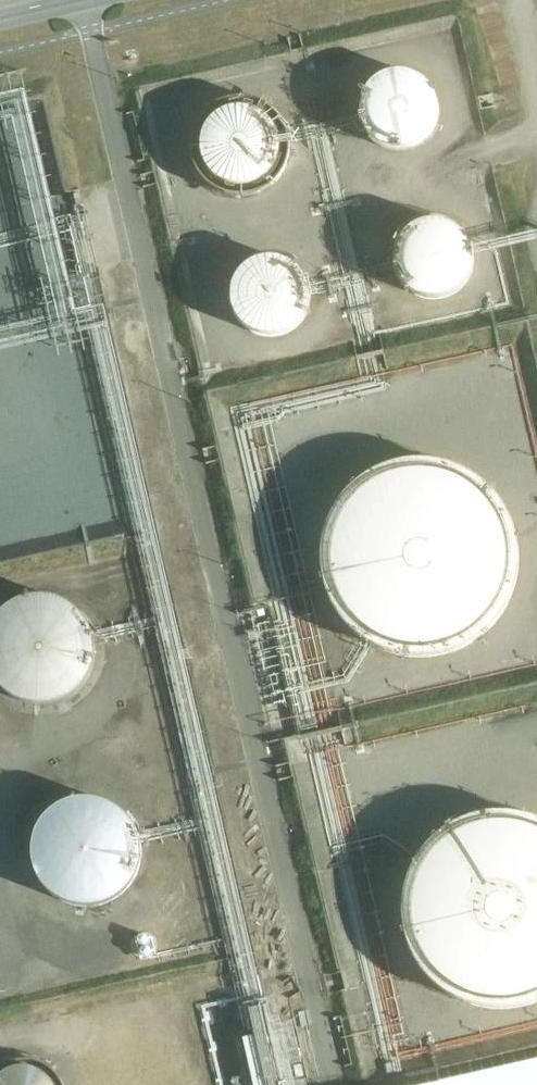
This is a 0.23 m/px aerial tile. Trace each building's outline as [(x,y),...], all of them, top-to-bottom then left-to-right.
[(270,1033),(86,215),(61,218),(29,72),(0,78),(0,123),(6,121),(8,132),(18,143),(47,269),(53,268),(56,288),(39,291),(46,298),(42,306),(48,306),(49,316),(56,340),(59,356),(93,350),(199,818),(138,832),(128,815),(118,807),(106,801),(87,797),(73,800),(60,803),(48,813),(40,823),(34,838),(34,858),(38,877),(48,892),(62,901),(77,906),(95,906),(115,900),(128,889),(137,875),(141,858),(141,843),(202,830),(242,1002),(246,1001),(255,1036),(266,1084),(283,1084),(270,1033)] [(437,120),(438,111),(437,105),(436,98),(433,92),(428,86),(422,80),(415,76),(409,74),(402,72),(394,73),(386,75),(380,78),(373,82),(367,89),(364,95),(361,103),(360,110),(361,118),(362,125),(366,132),(370,137),(376,143),(383,147),(389,149),(396,150),(404,150),(412,148),(420,145),(425,140),(431,134),(434,128),(437,120)] [(279,156),(280,148),(279,139),(277,133),(274,126),(269,120),(262,115),(256,112),(250,110),(243,109),(234,110),(229,111),(221,115),(214,120),(210,126),(206,133),(204,139),(203,147),(204,154),(206,162),(209,168),(214,174),(218,178),(224,182),(230,185),(240,186),(248,186),(254,184),(262,180),(268,176),(274,169),(277,163),(279,156)] [(471,246),(469,240),(462,232),(451,224),(439,222),(425,221),(415,226),(405,234),(399,246),(396,262),(400,278),(411,291),(423,298),(437,298),(451,296),(462,289),(471,277),(473,263),(474,254),(536,240),(536,231),(471,246)] [(308,306),(309,297),(308,290),(306,283),(303,277),(298,271),(292,266),(285,262),(278,260),(271,259),(264,260),(257,262),(250,266),(244,271),(239,277),(236,283),(234,290),(233,298),(234,306),(236,312),(239,318),(244,324),(250,329),(257,333),(266,335),(270,335),(276,335),(285,333),(292,329),(297,325),(302,320),(306,314),(308,306)] [(517,567),(518,558),(517,549),(516,539),(514,531),(510,521),(507,513),(502,504),(496,496),(490,488),(476,477),(467,471),(460,467),(450,463),(438,460),(428,458),(419,458),(400,459),(391,461),(381,464),(375,467),(362,474),(354,480),(347,486),(340,494),(334,502),(329,510),(325,519),(322,527),(319,537),(317,548),(317,557),(318,574),(321,586),(323,594),(328,604),(333,613),(345,628),(354,636),(360,641),(368,646),(378,651),(395,656),(408,659),(417,659),(426,658),(440,656),(458,650),(466,646),(475,641),(484,633),(490,628),(502,613),(507,604),(510,596),(514,586),(516,577),(517,567)] [(95,649),(94,638),(91,629),(88,621),(82,613),(75,607),(65,600),(55,596),(44,595),(36,595),(24,597),(14,601),(5,608),(0,613),(0,686),(7,693),(14,697),(20,700),(27,702),(38,704),(51,703),(59,701),(69,696),(77,690),(84,682),(90,673),(94,662),(95,649)] [(536,820),(526,816),(518,814),(508,812),(499,812),(480,813),(463,818),(454,822),(443,828),(429,839),(422,846),(415,856),(406,872),(403,881),(400,891),(399,899),(398,910),(398,918),(399,929),(401,937),(404,947),(408,955),(413,964),(425,979),(435,989),(442,994),(458,1003),(468,1007),(477,1009),(487,1010),(496,1011),(515,1009),(526,1007),(536,1003),(536,820)] [(137,941),(138,943),(139,944),(141,945),(142,946),(144,945),(146,945),(147,943),(148,942),(149,940),(148,938),(147,936),(146,935),(144,934),(142,934),(140,935),(139,936),(138,937),(137,939),(137,941)] [(141,953),(141,955),(143,956),(144,957),(146,958),(148,957),(150,957),(151,955),(152,954),(152,952),(152,950),(151,948),(149,947),(148,946),(146,946),(144,947),(142,948),(141,949),(141,951),(141,953)] [(283,1084),(294,1084),(282,1030),(270,1033),(283,1084)] [(255,1036),(244,1039),(254,1084),(266,1084),(255,1036)] [(446,1084),(536,1084),(536,1064),(446,1084)] [(50,1080),(45,1076),(37,1072),(30,1070),(25,1070),(18,1070),(11,1072),(5,1075),(0,1079),(0,1084),(53,1084),(50,1080)]
